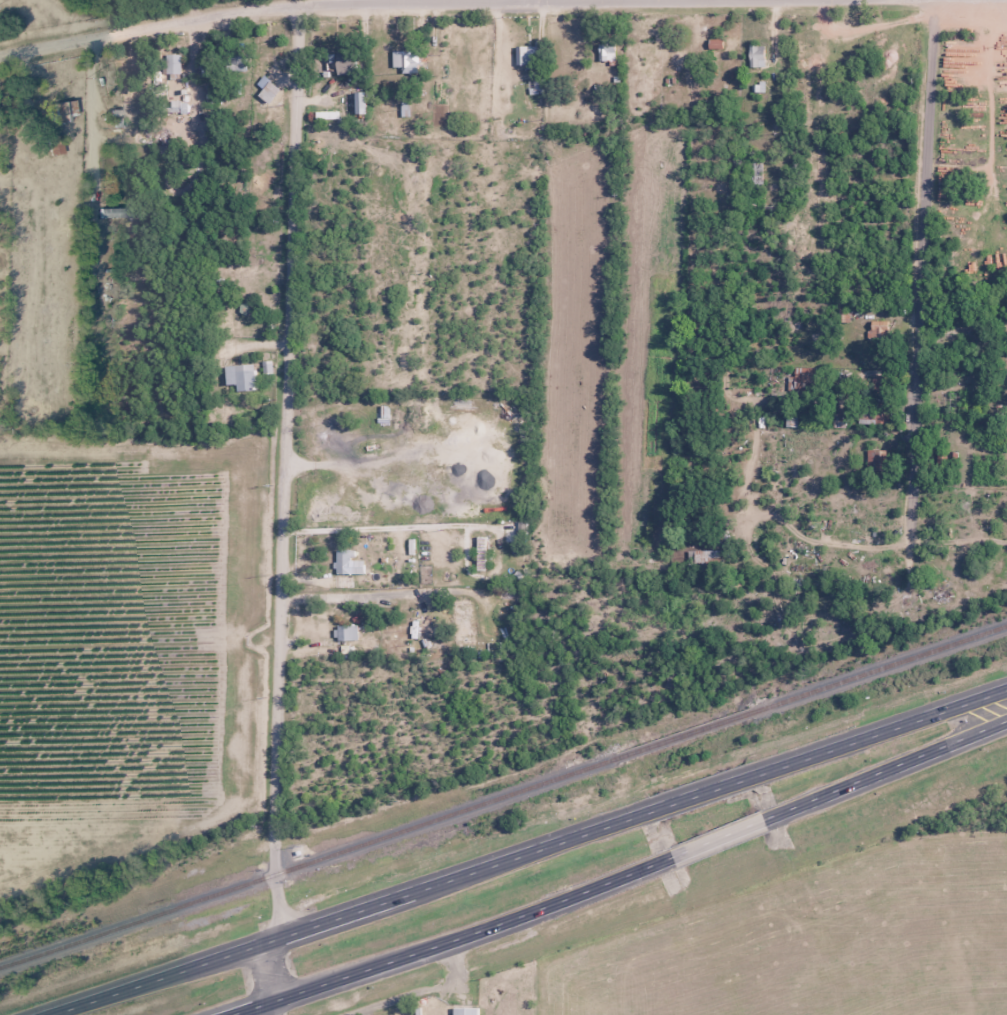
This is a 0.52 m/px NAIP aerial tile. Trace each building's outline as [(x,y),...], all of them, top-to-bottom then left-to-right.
[(515,65),(544,66),(544,44),(516,44),(515,65)] [(763,45),(749,45),(749,63),(764,62),(763,45)] [(181,72),(181,54),(165,54),(165,72),(181,72)] [(52,102),(54,123),(76,121),(74,100),(52,102)] [(255,365),(221,365),(221,384),(236,384),(236,391),(255,391),(255,365)] [(351,549),(335,549),(335,574),(351,574),(351,549)] [(357,640),(357,625),(335,625),(335,640),(357,640)] [(452,1007),(452,1014),(478,1014),(478,1007),(452,1007)]
